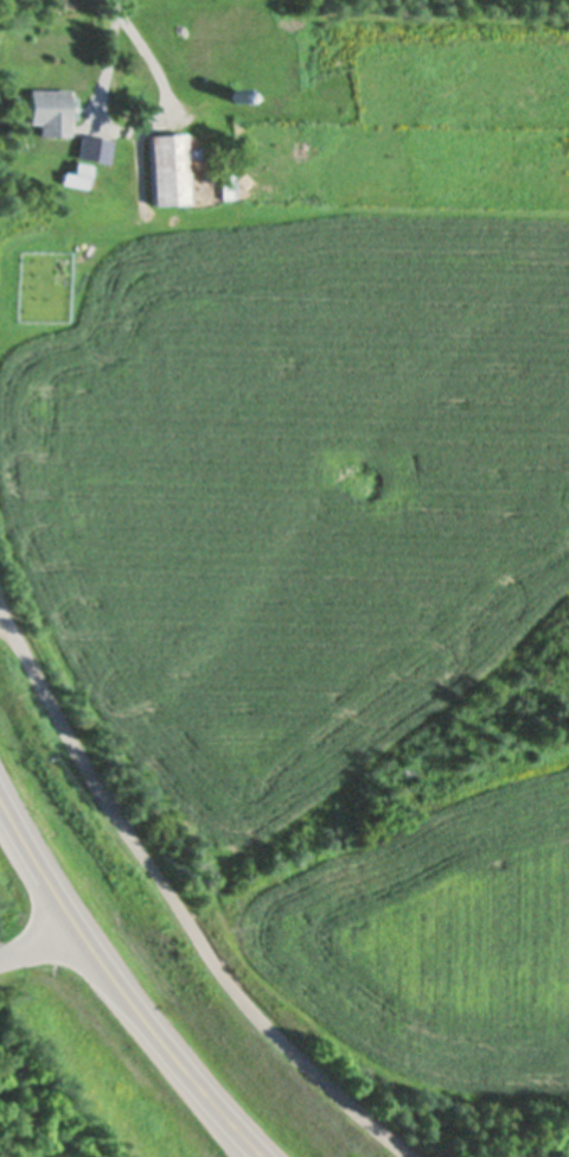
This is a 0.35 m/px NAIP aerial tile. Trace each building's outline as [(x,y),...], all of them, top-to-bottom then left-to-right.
[(237,46),(220,49),(219,42),(237,40),(237,46)] [(236,88),(237,88),(238,89),(239,89),(241,90),(242,91),(242,93),(242,94),(242,95),(242,96),(242,97),(241,98),(239,100),(238,100),(237,100),(236,101),(235,100),(234,100),(232,98),(231,98),(231,97),(230,96),(230,95),(230,94),(230,93),(231,91),(231,90),(232,89),(234,89),(235,88),(236,88)] [(68,89),(66,135),(39,135),(39,122),(28,122),(28,89),(68,89)] [(186,202),(151,204),(147,134),(183,132),(186,202)] [(110,138),(107,161),(76,157),(79,133),(110,138)] [(198,155),(186,155),(185,146),(198,146),(198,155)] [(90,165),(85,187),(60,183),(62,172),(71,173),(73,161),(90,165)] [(230,173),(230,179),(235,179),(235,196),(220,197),(219,174),(230,173)]
